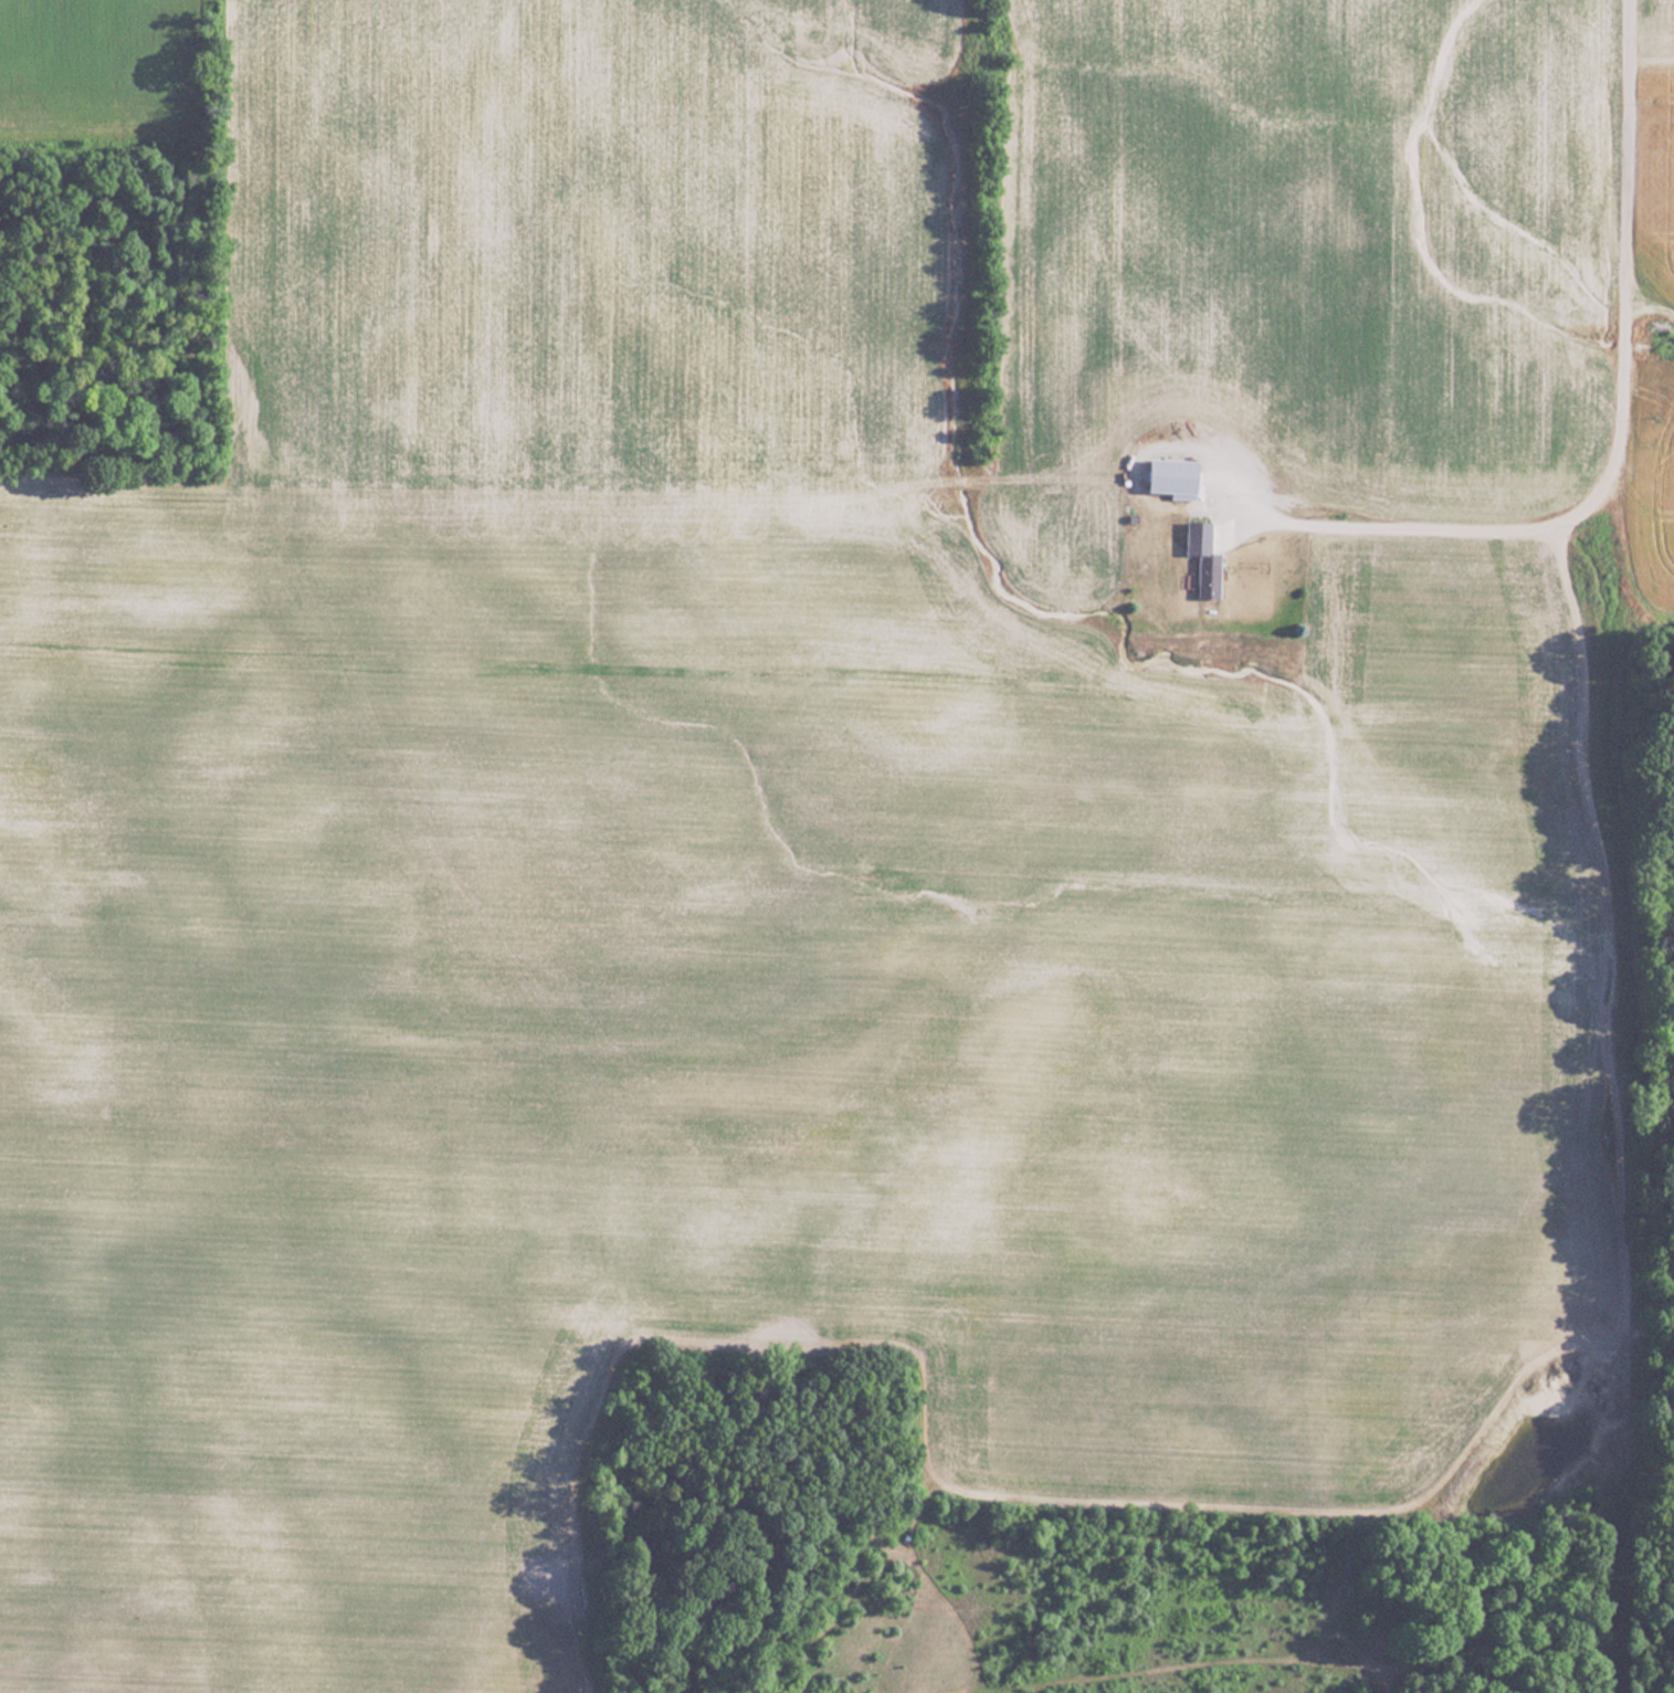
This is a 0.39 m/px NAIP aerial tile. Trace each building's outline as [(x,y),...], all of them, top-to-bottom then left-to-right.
[(1203,499),(1203,459),(1152,459),(1152,492),(1172,493),(1172,499),(1203,499)] [(1223,598),(1223,553),(1213,553),(1213,521),(1188,521),(1188,554),(1199,554),(1199,598),(1223,598)]
